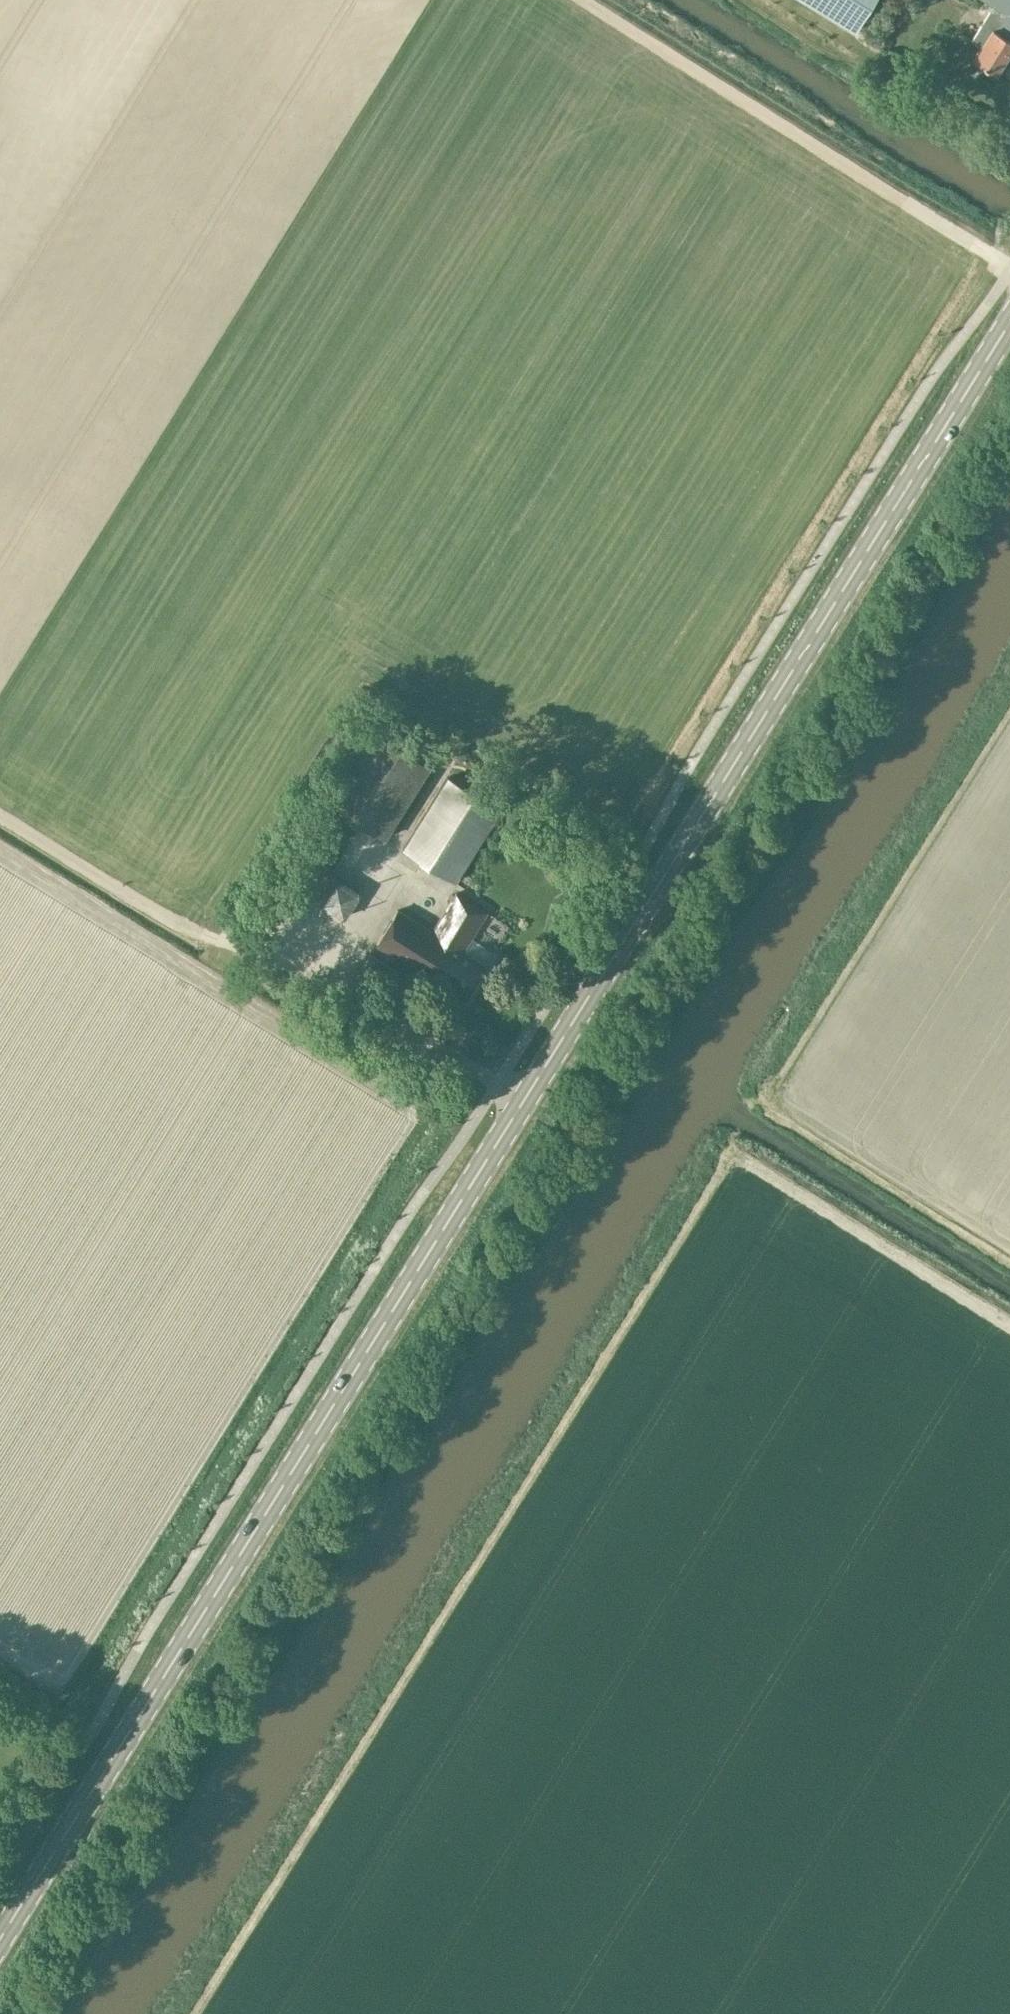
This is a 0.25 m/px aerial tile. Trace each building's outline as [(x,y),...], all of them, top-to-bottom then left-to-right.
[(852,29),(870,0),(806,0),(852,29)] [(979,46),(971,59),(993,73),(1009,46),(1009,40),(1009,39),(1009,38),(1009,0),(984,0),(991,4),(969,40),(979,46)] [(322,799),(384,837),(429,765),(367,726),(322,799)] [(453,882),(499,808),(445,774),(400,848),(453,882)] [(341,918),(359,893),(318,865),(301,891),(341,918)] [(396,908),(374,942),(462,998),(483,964),(461,950),(485,911),(455,892),(430,930),(396,908)] [(392,988),(401,973),(368,952),(359,967),(392,988)]
